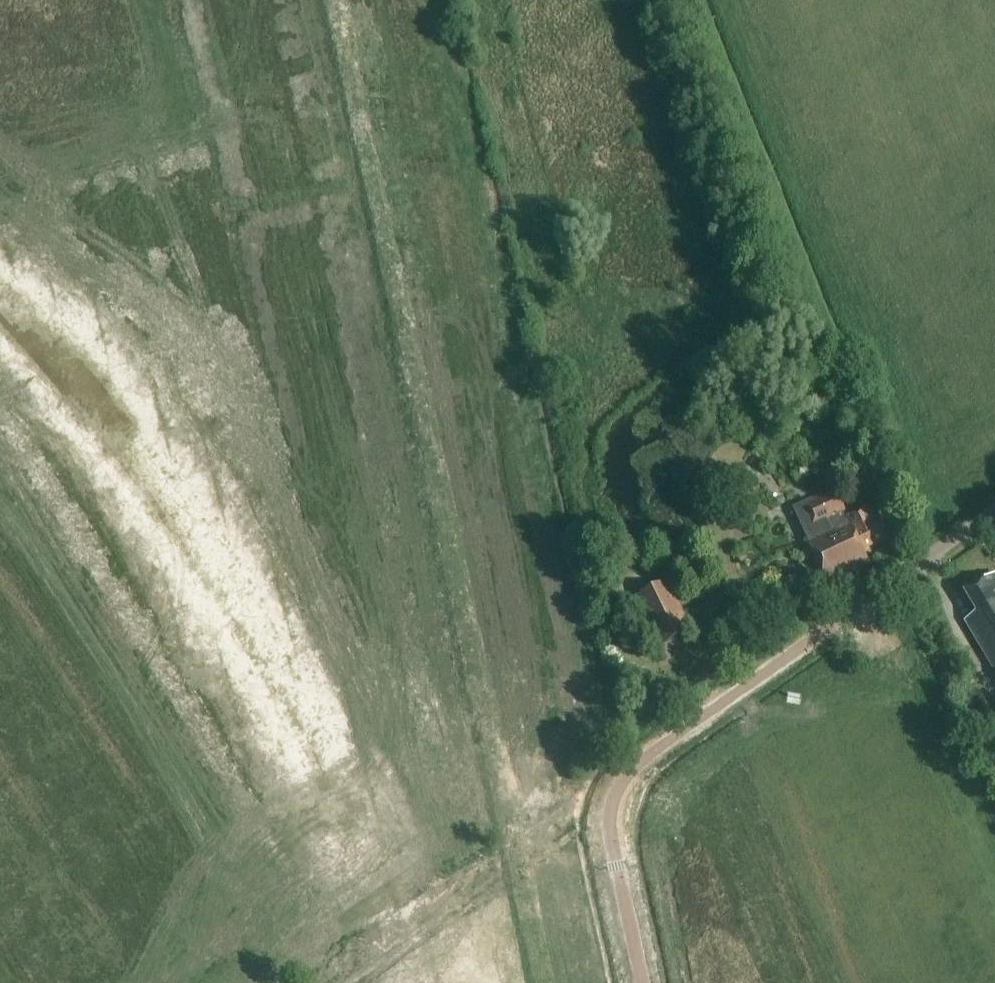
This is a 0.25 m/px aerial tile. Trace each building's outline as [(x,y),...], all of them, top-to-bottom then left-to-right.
[(793,509),(809,542),(829,586),(870,567),(864,552),(890,540),(881,521),(874,525),(867,509),(849,518),(836,489),(793,509)] [(994,576),(985,581),(964,593),(977,615),(965,623),(994,671),(994,578),(994,576)] [(636,597),(660,648),(693,632),(669,582),(636,597)] [(699,635),(688,639),(693,653),(704,650),(699,635)]
